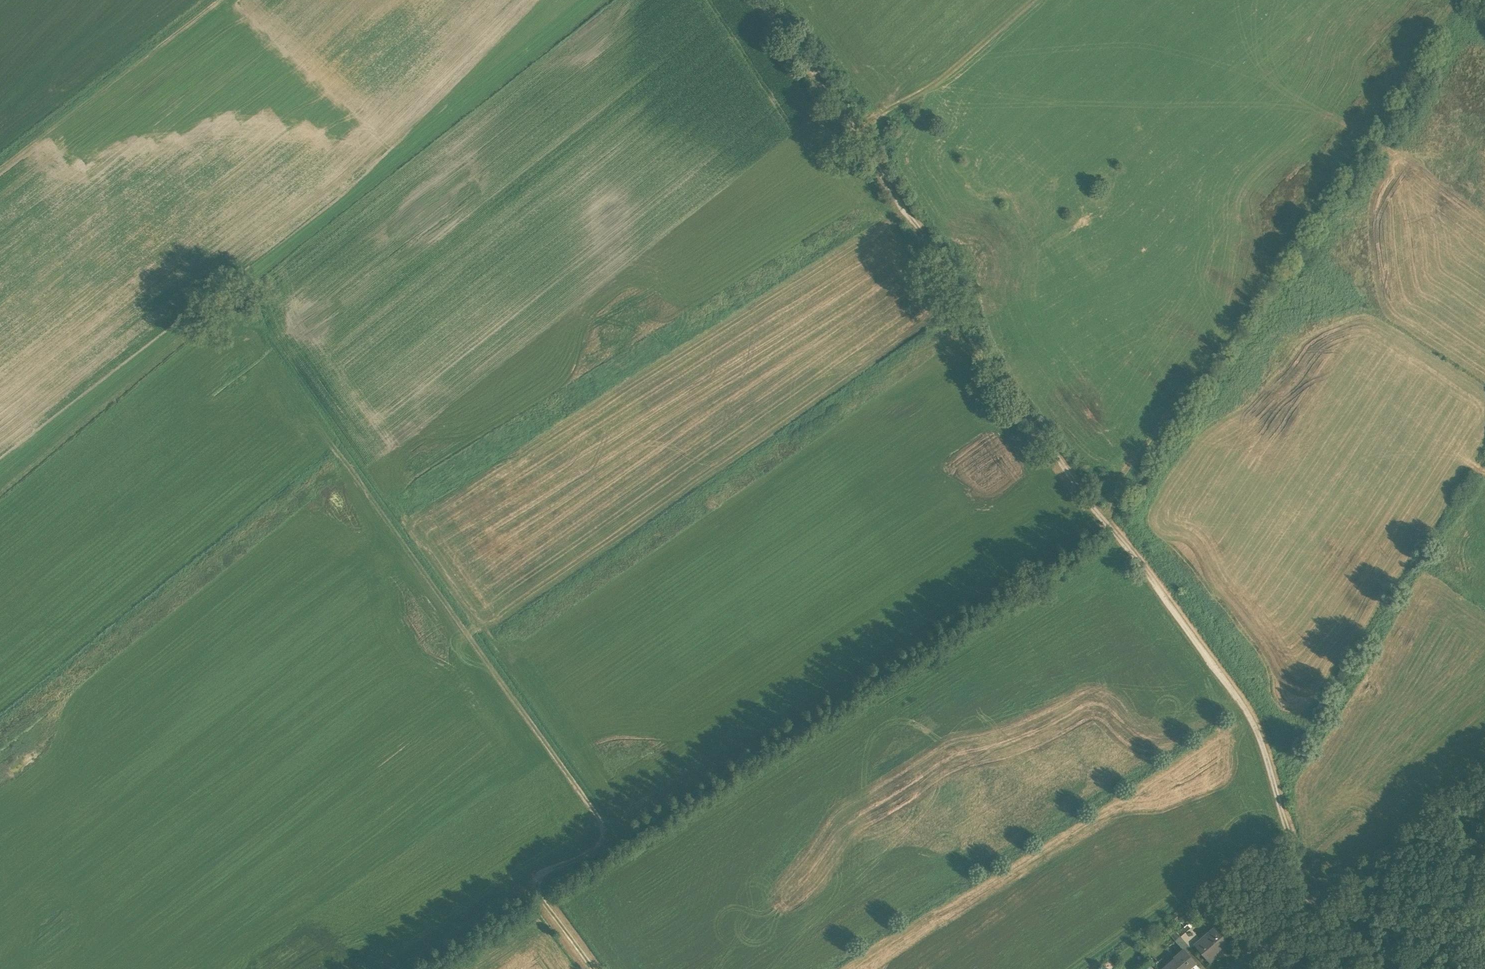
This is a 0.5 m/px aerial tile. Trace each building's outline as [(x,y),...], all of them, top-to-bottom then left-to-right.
[(1214,926),(1206,933),(1207,935),(1201,940),(1195,945),(1196,945),(1210,962),(1230,946),(1230,947),(1231,946),(1214,926)] [(1201,940),(1191,928),(1181,937),(1191,949),(1196,945),(1195,945),(1201,940)] [(1181,937),(1175,941),(1183,950),(1184,950),(1186,953),(1191,949),(1181,937)] [(1174,958),(1175,959),(1163,968),(1164,968),(1190,968),(1196,964),(1186,953),(1184,950),(1183,950),(1174,958)]
